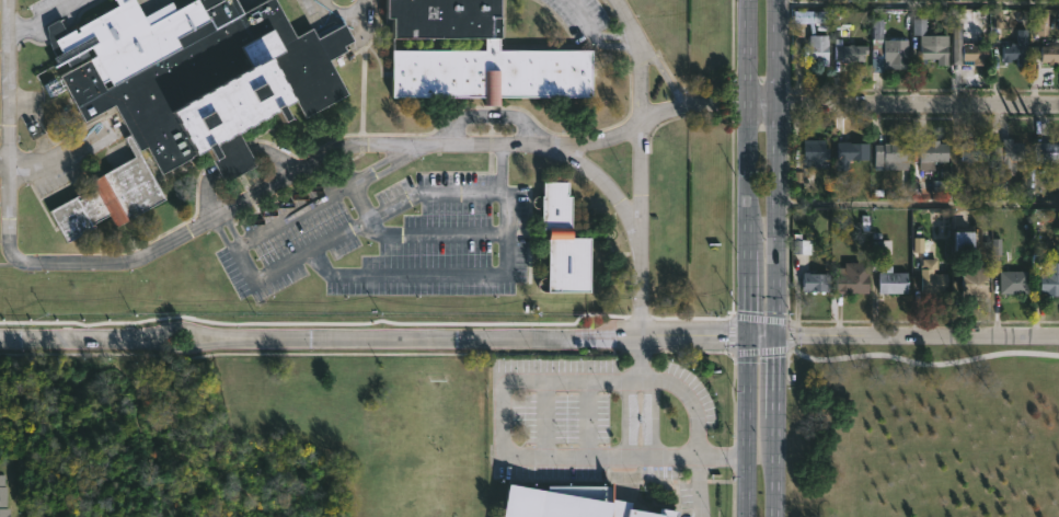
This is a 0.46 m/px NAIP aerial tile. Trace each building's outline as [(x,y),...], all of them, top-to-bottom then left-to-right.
[(243,11),(262,0),(277,0),(296,35),(313,26),(319,37),(346,22),(355,39),(345,45),(347,48),(330,57),(348,92),(304,116),(296,99),(285,104),(290,114),(284,118),(278,110),(267,115),(266,114),(260,117),(261,118),(254,123),(253,120),(248,124),(249,126),(238,130),(256,164),(225,181),(208,147),(161,172),(154,160),(146,164),(164,198),(114,226),(108,214),(92,222),(94,226),(66,241),(48,210),(78,194),(79,198),(95,189),(90,180),(135,156),(124,136),(130,133),(115,103),(84,119),(59,74),(95,55),(91,45),(84,48),(88,55),(69,66),(65,58),(57,64),(53,56),(55,55),(47,41),(46,24),(59,18),(67,32),(74,27),(76,31),(80,28),(78,25),(118,3),(117,0),(136,0),(148,23),(175,9),(191,0),(237,0),(243,11)] [(388,15),(388,0),(501,0),(502,36),(497,36),(497,50),(590,50),(590,97),(498,97),(498,104),(483,104),(483,96),(391,96),(391,49),(484,49),(484,36),(394,36),(394,15),(388,15)] [(923,14),(923,18),(928,19),(928,22),(933,22),(933,34),(951,34),(949,65),(940,65),(940,59),(922,58),(921,34),(914,34),(914,14),(923,14)] [(885,18),(886,41),(907,42),(907,45),(910,45),(909,62),(885,64),(885,57),(874,57),(875,18),(885,18)] [(828,33),(828,35),(830,35),(830,65),(819,65),(819,58),(806,58),(806,44),(811,45),(811,34),(828,33)] [(854,44),(868,45),(867,54),(864,54),(864,61),(840,62),(840,56),(836,56),(836,45),(854,44)] [(978,44),(990,46),(990,64),(975,64),(975,59),(965,59),(965,45),(978,44)] [(1018,44),(1031,45),(1029,66),(1020,65),(1020,59),(1013,58),(1013,61),(1004,61),(1005,45),(1018,44)] [(1055,45),(1058,45),(1058,60),(1058,64),(1050,64),(1050,61),(1043,61),(1044,45),(1055,45)] [(827,139),(826,143),(831,143),(831,168),(805,168),(805,139),(827,139)] [(941,139),(941,142),(951,142),(951,160),(933,160),(933,170),(923,170),(923,142),(933,142),(933,139),(941,139)] [(979,139),(979,141),(989,141),(989,163),(981,163),(981,160),(963,160),(963,142),(969,143),(969,139),(979,139)] [(854,141),(871,142),(871,159),(849,159),(849,166),(839,166),(839,141),(854,141)] [(1006,168),(1004,168),(1004,141),(1026,142),(1026,160),(1012,160),(1012,168),(1006,168)] [(1051,143),(1058,143),(1058,160),(1035,160),(1035,141),(1051,141),(1051,143)] [(912,153),(912,169),(886,169),(886,164),(876,163),(877,143),(912,142),(912,153)] [(569,193),(569,195),(574,195),(575,238),(592,238),(592,291),(545,291),(541,289),(539,285),(542,278),(551,277),(550,238),(552,238),(552,228),(544,228),(544,208),(537,207),(534,204),(534,199),(539,195),(546,195),(546,181),(571,181),(572,193),(569,193)] [(978,256),(959,256),(959,230),(978,230),(978,256)] [(934,269),(934,274),(949,274),(949,282),(947,282),(947,294),(941,294),(941,296),(928,296),(928,294),(922,294),(922,268),(924,268),(924,258),(939,258),(939,269),(934,269)] [(987,297),(966,297),(966,261),(990,261),(990,297),(987,297)] [(871,264),(870,294),(836,292),(837,267),(844,268),(845,263),(871,264)] [(1056,273),(1058,273),(1058,295),(1045,295),(1045,292),(1041,292),(1041,272),(1046,272),(1047,263),(1056,263),(1056,273)] [(894,266),(894,272),(909,273),(909,294),(880,292),(882,265),(894,266)] [(1003,294),(1001,294),(1001,269),(1031,271),(1031,294),(1003,294)] [(810,272),(831,273),(831,291),(805,291),(805,272),(810,272)] [(9,477),(0,477),(0,516),(9,516),(9,477)] [(677,512),(676,516),(502,516),(508,484),(510,484),(545,491),(545,486),(612,486),(612,499),(631,503),(630,508),(656,514),(657,508),(677,512)]
